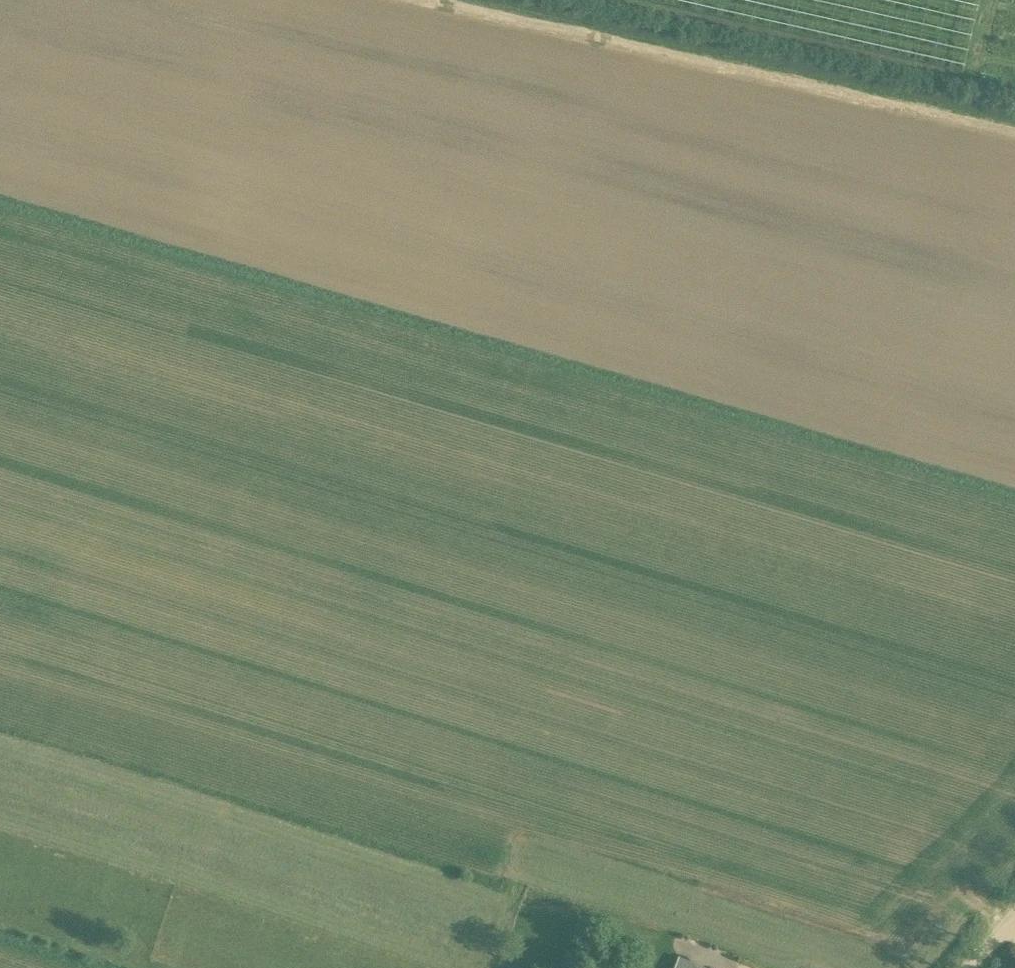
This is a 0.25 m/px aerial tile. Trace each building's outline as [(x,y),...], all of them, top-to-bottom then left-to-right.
[(703,967),(678,957),(674,967),(706,967),(703,967)]
